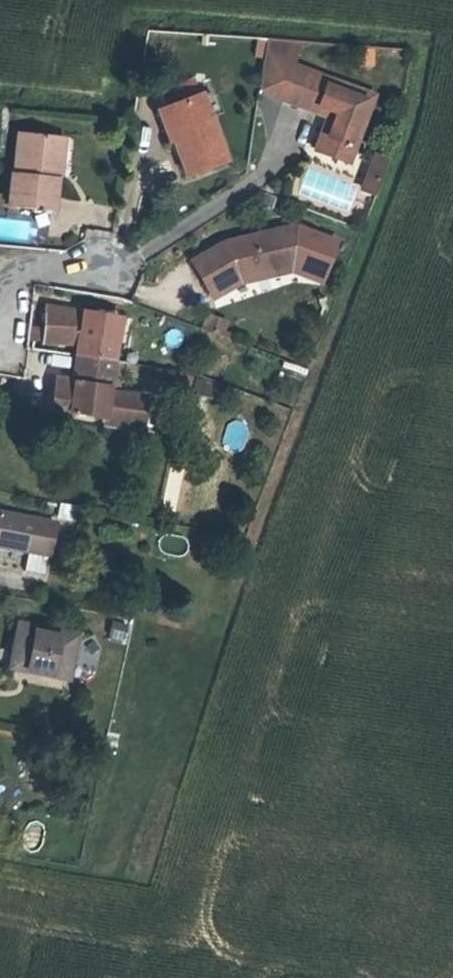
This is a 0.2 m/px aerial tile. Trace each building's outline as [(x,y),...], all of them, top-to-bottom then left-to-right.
[(352,163),(375,93),(295,63),(303,46),(269,41),(261,94),(328,115),(316,151),(352,163)] [(375,68),(376,50),(361,49),(360,67),(375,68)] [(230,160),(202,92),(157,111),(184,179),(230,160)] [(64,170),(68,137),(15,132),(7,206),(53,211),(57,170),(64,170)] [(381,179),(388,161),(374,156),(367,174),(381,179)] [(376,193),(381,179),(367,174),(362,188),(376,193)] [(324,286),(342,241),(295,226),(223,241),(189,261),(213,303),(242,285),(293,273),(324,286)] [(118,361),(127,319),(82,311),(44,304),(42,345),(73,346),(74,356),(71,380),(57,378),(53,407),(143,433),(147,395),(118,390),(118,361)] [(220,335),(224,323),(207,317),(203,329),(212,332),(220,335)] [(78,520),(81,508),(60,504),(58,516),(78,520)] [(55,523),(0,513),(0,546),(28,551),(47,555),(49,555),(55,523)] [(44,574),(47,555),(28,551),(24,571),(44,574)] [(111,619),(106,639),(122,643),(127,623),(111,619)] [(68,679),(77,635),(18,623),(10,667),(68,679)]
